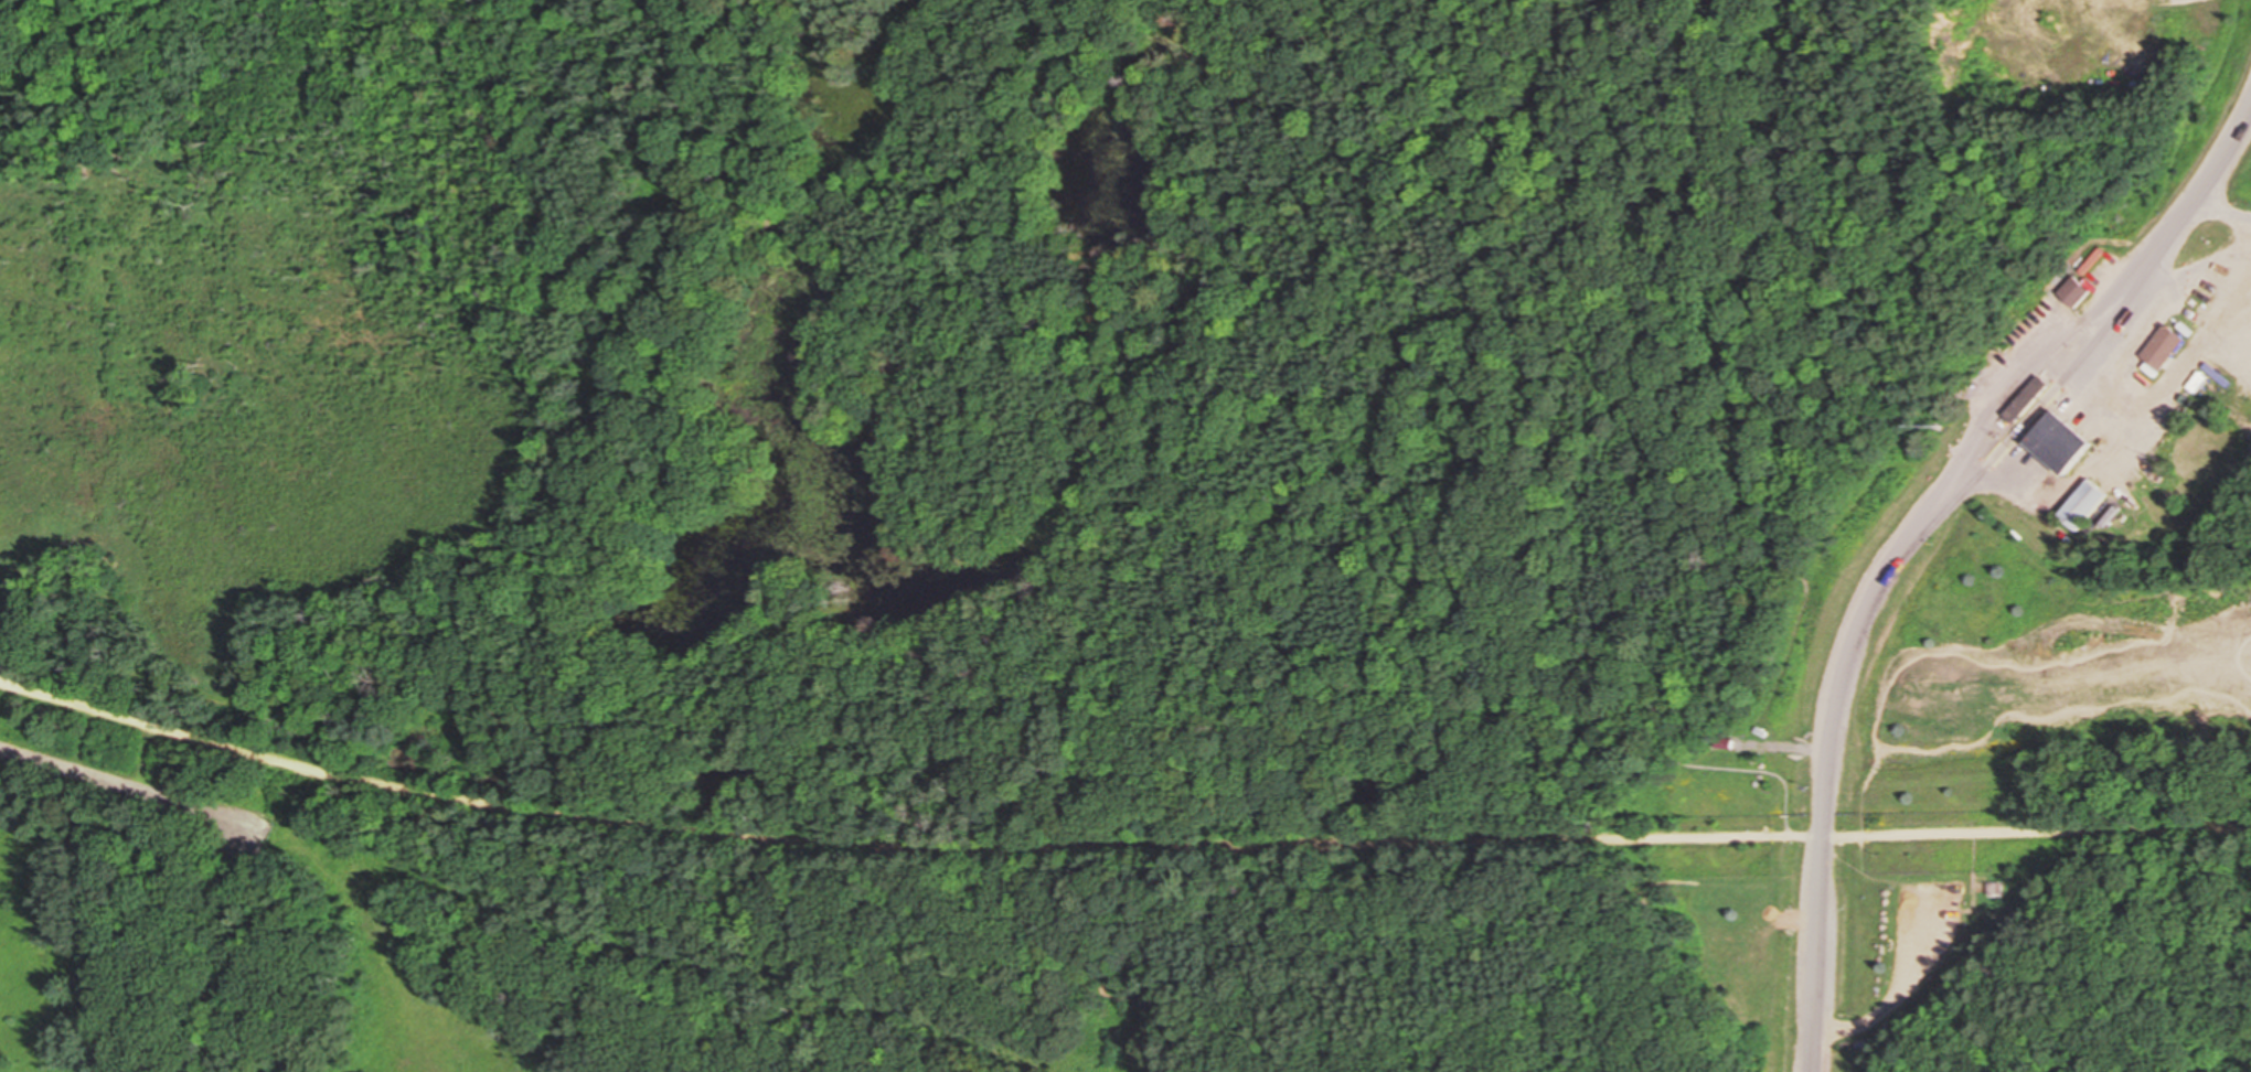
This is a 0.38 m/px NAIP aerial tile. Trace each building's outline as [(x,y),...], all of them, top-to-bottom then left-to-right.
[(2076,309),(2093,293),(2076,275),(2059,292),(2076,309)] [(2192,340),(2173,323),(2146,353),(2165,370),(2192,340)] [(2055,384),(2043,374),(2008,415),(2020,425),(2055,384)] [(2100,443),(2061,408),(2032,440),(2072,475),(2100,443)] [(2114,495),(2096,478),(2062,513),(2081,531),(2114,495)]
